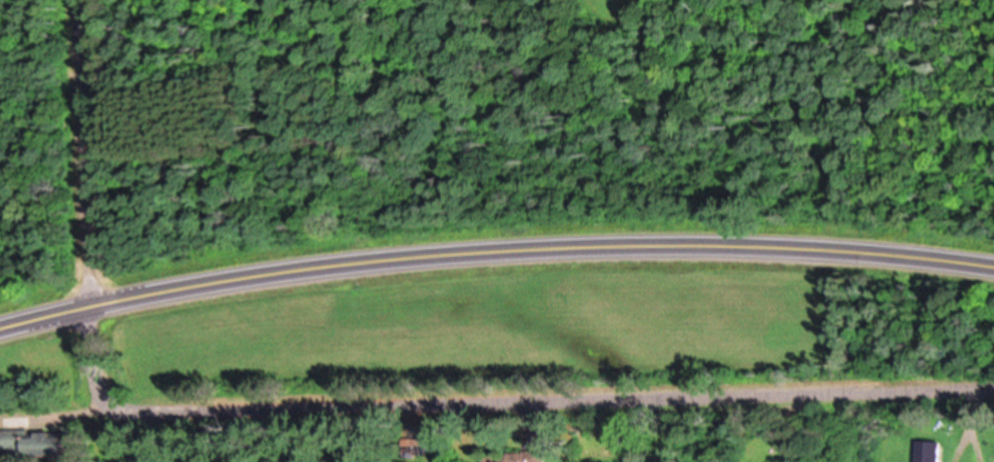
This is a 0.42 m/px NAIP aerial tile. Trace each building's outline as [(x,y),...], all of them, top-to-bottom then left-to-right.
[(5,427),(5,448),(31,448),(31,427),(5,427)] [(72,452),(72,430),(34,430),(34,452),(72,452)] [(453,451),(453,430),(431,430),(431,436),(414,436),(414,451),(453,451)] [(945,438),(922,438),(922,461),(945,461),(945,438)] [(548,448),(487,456),(488,461),(550,461),(548,448)]
